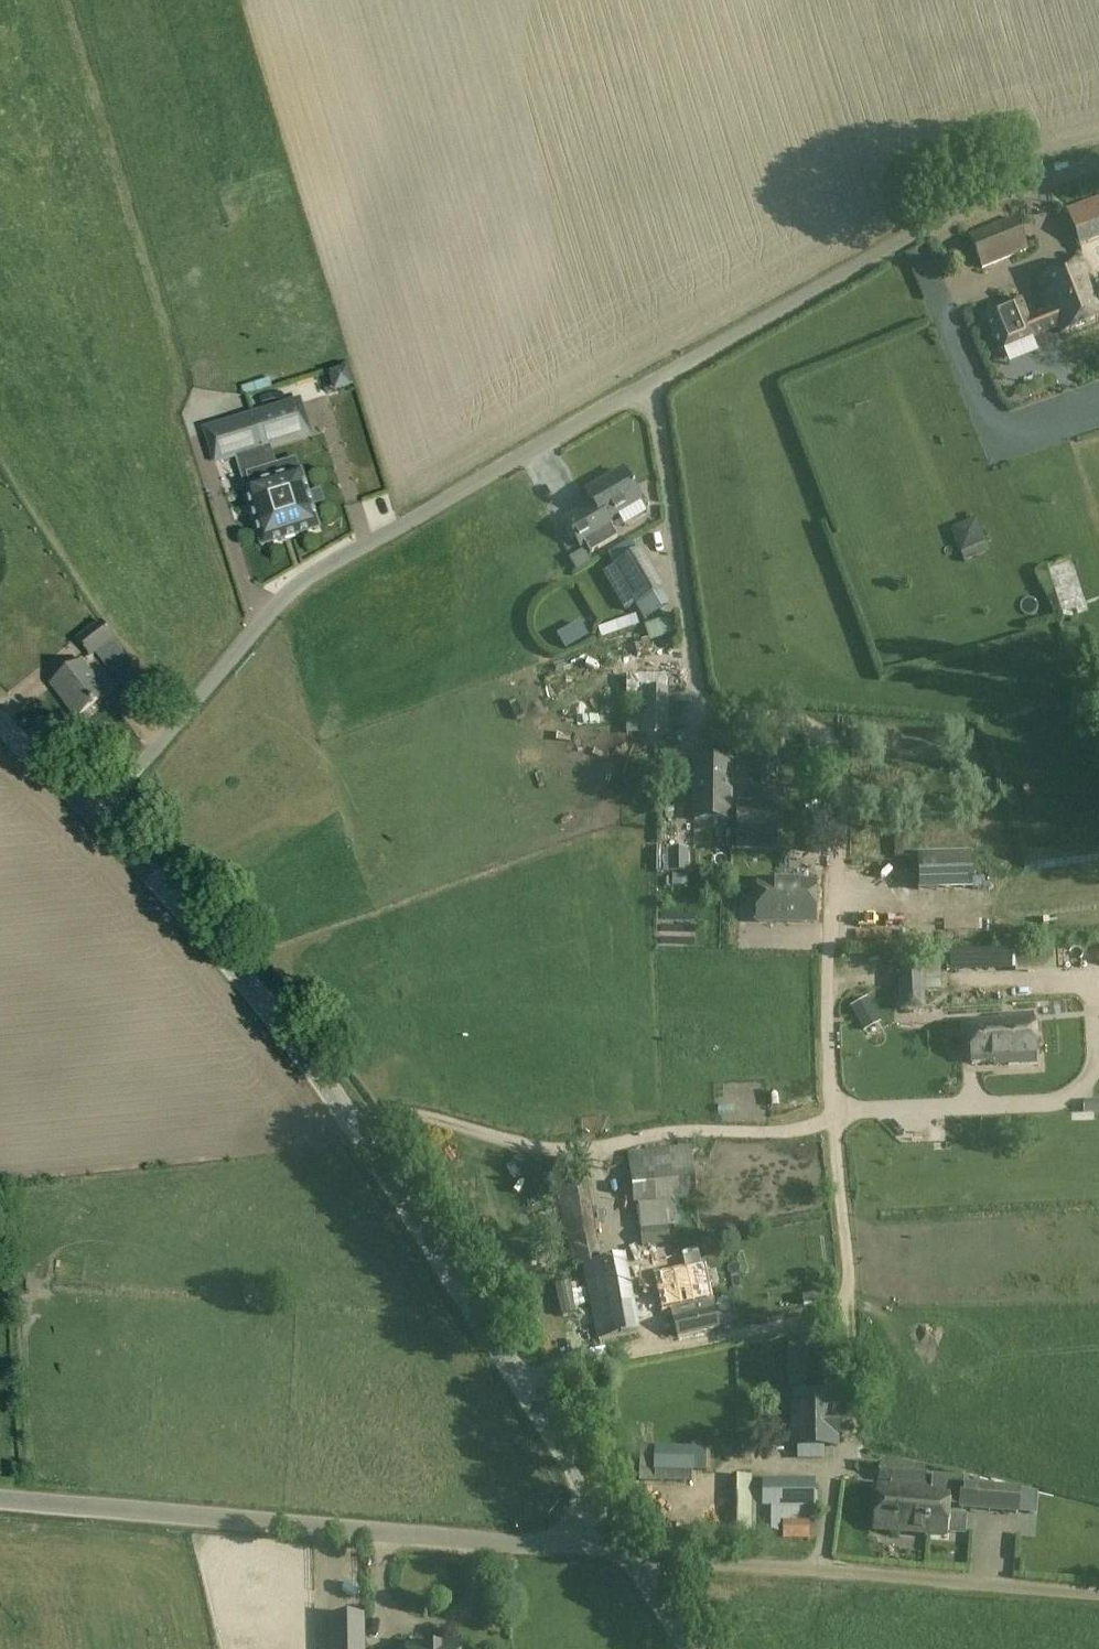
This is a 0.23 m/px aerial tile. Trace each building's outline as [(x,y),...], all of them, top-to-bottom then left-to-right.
[(1067,211),(1081,247),(1098,240),(1098,198),(1067,211)] [(1016,218),(970,237),(983,269),(1029,251),(1016,218)] [(1062,334),(1098,319),(1098,300),(1083,262),(1040,280),(1062,334)] [(1036,338),(1021,301),(987,314),(1001,351),(1036,338)] [(350,368),(322,376),(333,415),(339,413),(347,440),(368,434),(350,368)] [(250,414),(261,451),(311,435),(299,398),(250,414)] [(213,465),(236,458),(261,451),(250,414),(202,428),(213,465)] [(260,548),(285,541),(277,517),(281,515),(272,483),(267,469),(245,476),(249,489),(243,491),(260,548)] [(613,529),(609,521),(643,502),(633,485),(632,486),(623,470),(586,491),(594,504),(578,513),(593,540),(613,529)] [(285,541),(317,531),(300,474),(272,483),(281,515),(277,517),(285,541)] [(990,553),(976,519),(951,529),(965,564),(990,553)] [(586,548),(569,553),(573,567),(590,562),(586,548)] [(613,567),(637,607),(665,590),(641,551),(613,567)] [(672,616),(645,626),(651,642),(678,632),(672,616)] [(563,646),(586,633),(577,618),(554,631),(563,646)] [(90,658),(94,655),(113,640),(115,639),(100,620),(75,640),(90,658)] [(52,686),(77,718),(106,696),(81,664),(52,686)] [(668,737),(668,689),(667,689),(667,676),(629,675),(628,708),(640,708),(640,689),(642,689),(641,710),(627,709),(627,734),(641,734),(641,736),(668,737)] [(778,780),(778,753),(773,753),(773,758),(756,758),(756,780),(778,780)] [(731,801),(731,764),(696,764),(696,801),(731,801)] [(776,832),(776,810),(774,810),(774,789),(753,789),(753,810),(738,810),(737,831),(776,832)] [(907,852),(907,838),(893,838),(893,853),(907,852)] [(690,871),(689,850),(671,850),(672,872),(690,871)] [(953,885),(952,860),(920,861),(921,886),(953,885)] [(815,921),(816,882),(796,881),(795,888),(758,887),(757,920),(815,921)] [(749,925),(752,939),(769,935),(766,921),(749,925)] [(988,946),(950,946),(950,963),(988,963),(988,946)] [(899,974),(900,1012),(926,1011),(924,973),(899,974)] [(956,974),(941,973),(939,986),(955,988),(956,974)] [(1036,1064),(1033,1019),(1001,1021),(970,1023),(972,1064),(996,1063),(1008,1062),(1009,1066),(1036,1064)] [(629,1153),(634,1206),(638,1205),(642,1247),(672,1244),(670,1227),(675,1227),(673,1202),(697,1200),(692,1147),(629,1153)] [(610,1165),(612,1194),(622,1194),(621,1164),(610,1165)] [(593,1247),(585,1180),(564,1182),(572,1249),(593,1247)] [(683,1255),(686,1268),(654,1275),(663,1314),(679,1310),(681,1320),(675,1321),(679,1338),(720,1328),(705,1264),(703,1264),(700,1251),(683,1255)] [(640,1333),(626,1259),(584,1267),(598,1341),(640,1333)] [(837,1389),(793,1389),(793,1401),(791,1401),(791,1449),(840,1449),(840,1401),(837,1401),(837,1389)] [(640,1471),(655,1471),(655,1481),(691,1482),(691,1474),(692,1474),(692,1473),(706,1473),(706,1451),(693,1451),(693,1450),(630,1448),(629,1468),(640,1468),(640,1471)] [(815,1481),(751,1481),(751,1533),(781,1533),(781,1521),(809,1521),(815,1521),(815,1481)] [(876,1531),(945,1537),(949,1492),(879,1487),(876,1531)] [(809,1521),(781,1521),(781,1533),(781,1540),(809,1540),(809,1521)] [(363,1616),(332,1617),(333,1648),(364,1648),(363,1616)]
